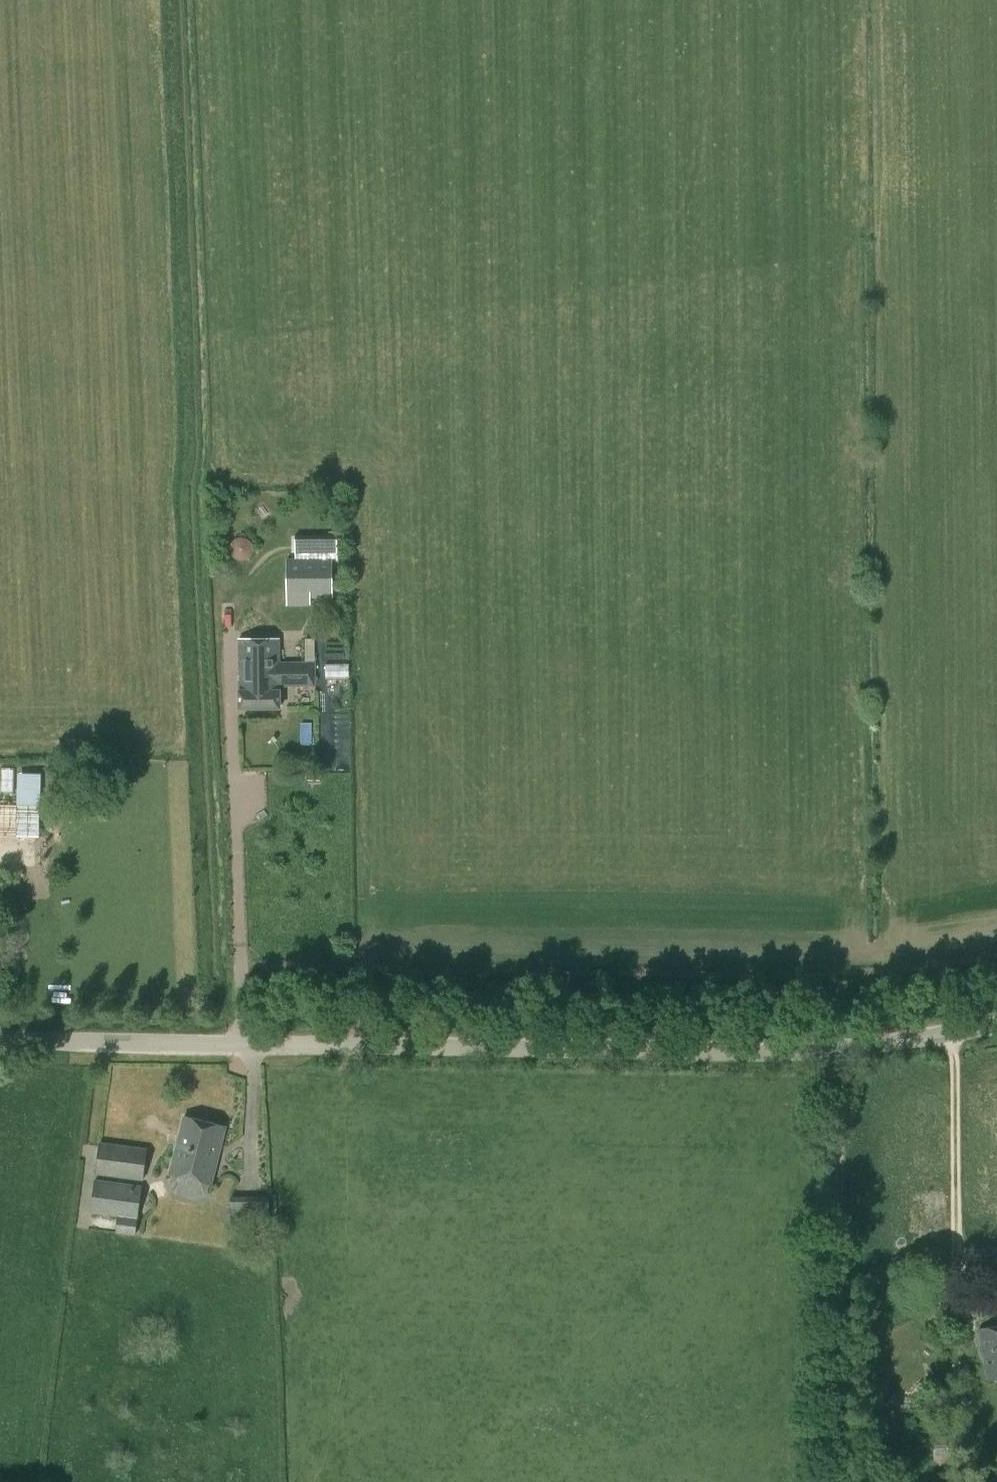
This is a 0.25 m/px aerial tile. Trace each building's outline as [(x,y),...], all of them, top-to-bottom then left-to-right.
[(232,539),(236,561),(254,558),(250,536),(232,539)] [(295,537),(296,559),(332,559),(337,559),(337,537),(295,537)] [(332,598),(332,559),(296,559),(287,559),(287,598),(332,598)] [(279,663),(279,640),(239,640),(239,710),(280,710),(280,687),(315,687),(315,641),(304,641),(305,663),(279,663)] [(326,678),(349,677),(349,663),(326,664),(326,678)] [(19,805),(0,805),(0,843),(18,843),(19,805)] [(170,1174),(212,1185),(226,1128),(184,1117),(170,1174)] [(101,1145),(97,1177),(144,1183),(148,1151),(101,1145)] [(116,1233),(136,1236),(143,1186),(96,1179),(92,1213),(117,1217),(116,1233)] [(233,1229),(271,1229),(271,1200),(233,1200),(233,1229)] [(978,1309),(996,1306),(996,1286),(976,1289),(978,1309)] [(988,1382),(996,1380),(996,1326),(979,1330),(988,1382)] [(933,1431),(935,1465),(958,1464),(958,1454),(981,1453),(980,1433),(953,1435),(952,1430),(933,1431)]
